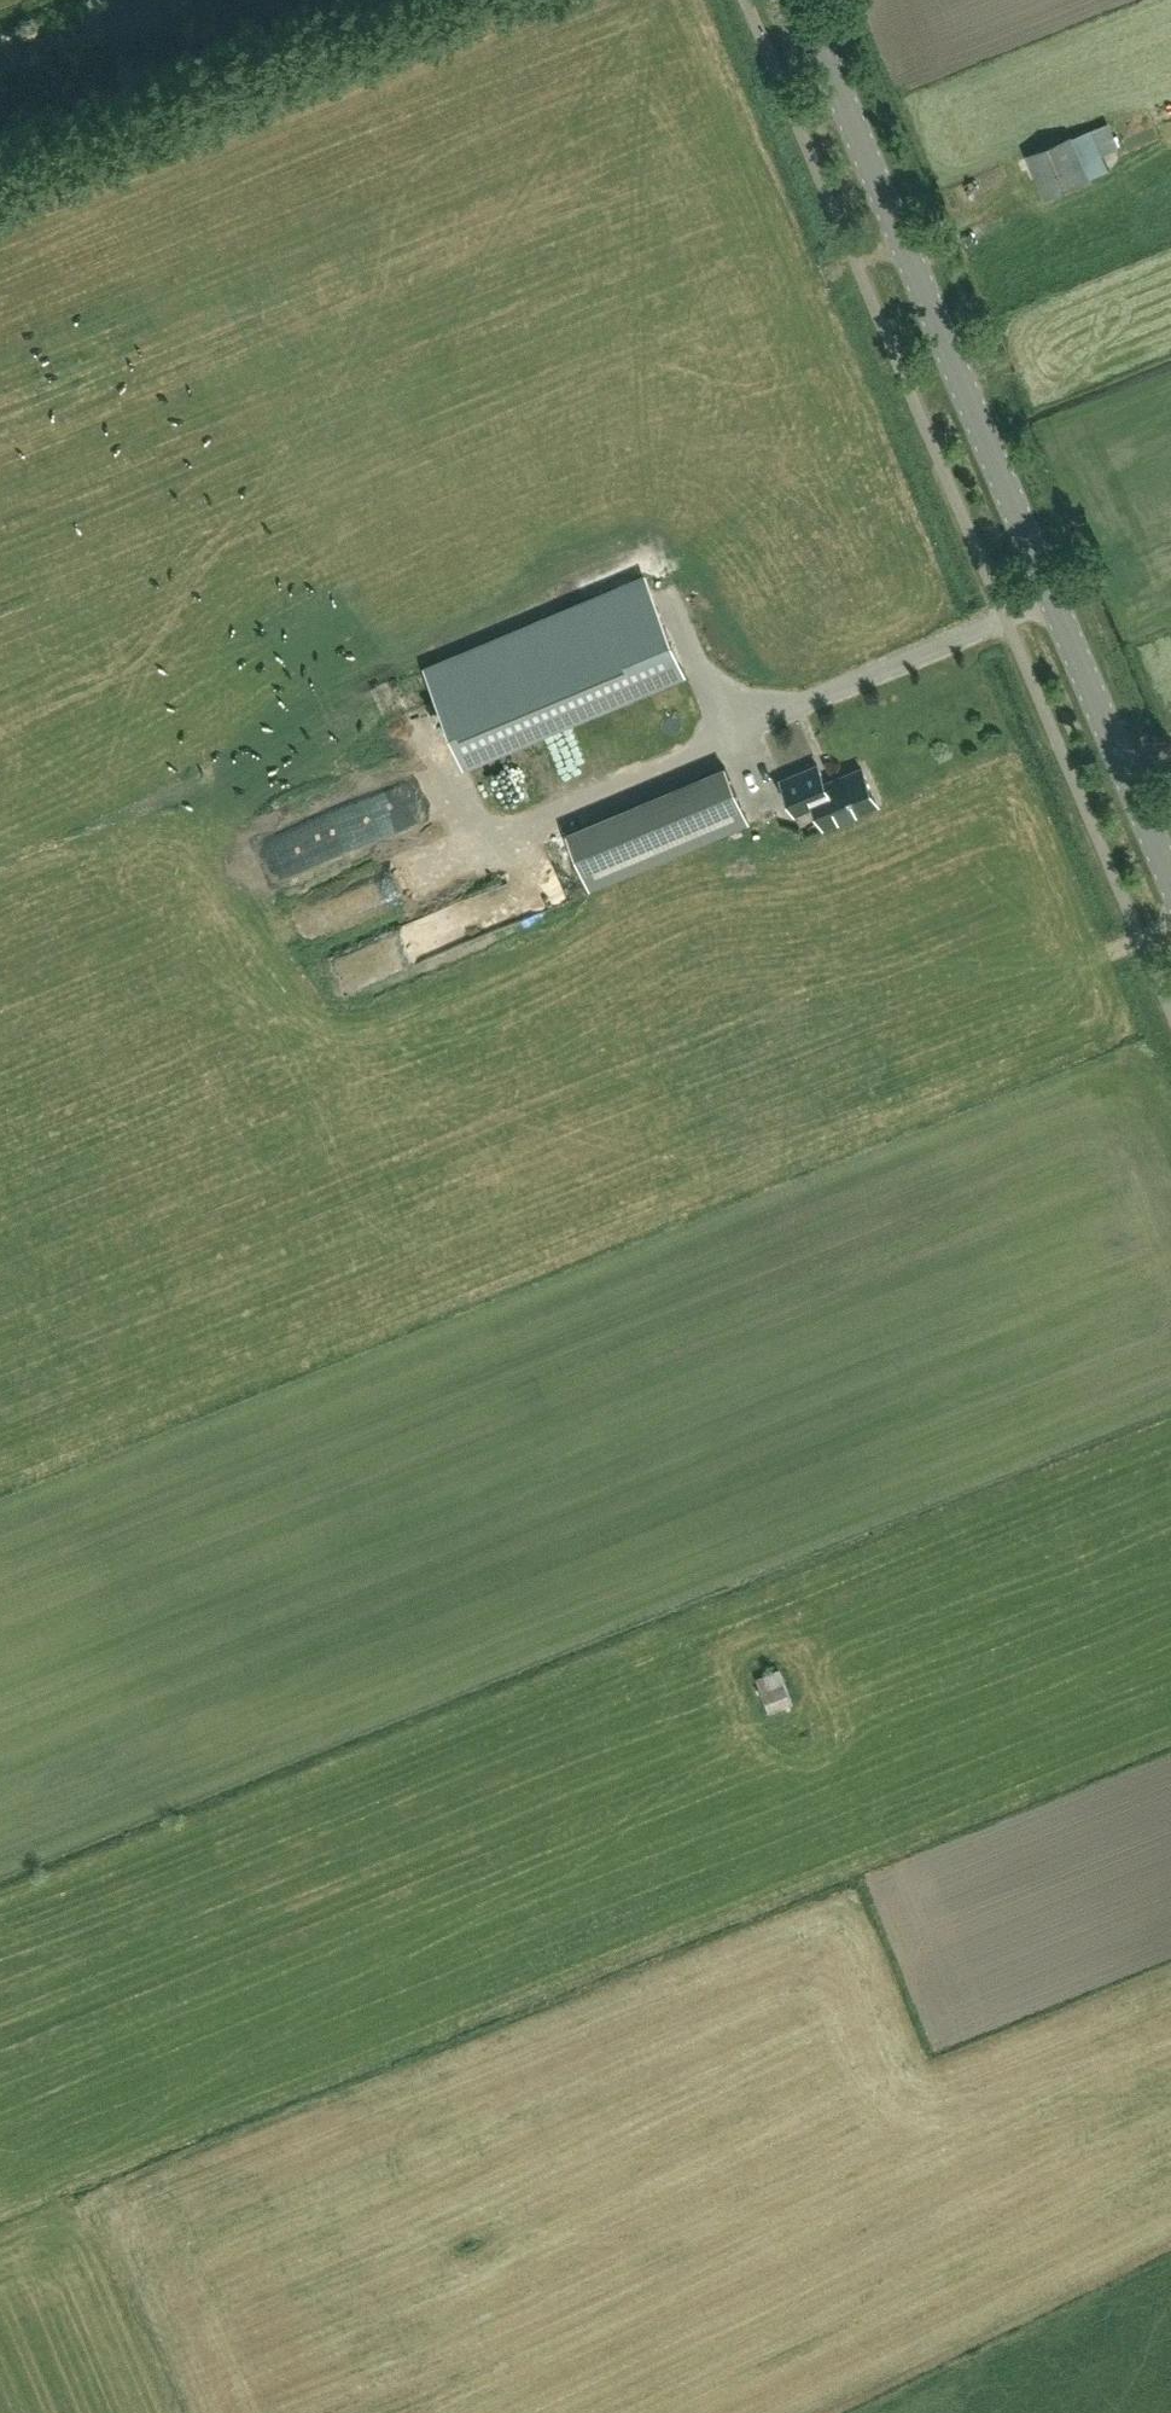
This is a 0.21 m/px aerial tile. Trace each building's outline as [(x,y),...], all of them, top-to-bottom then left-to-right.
[(1089,178),(1072,137),(1029,155),(1047,197),(1089,178)] [(680,625),(642,638),(643,581),(665,573),(641,573),(627,578),(646,578),(433,652),(468,752),(697,672),(680,625)] [(830,828),(882,806),(867,771),(830,786),(822,768),(787,783),(801,816),(821,808),(830,828)] [(726,838),(754,826),(730,771),(702,783),(726,838)] [(771,1712),(793,1703),(780,1668),(757,1677),(771,1712)]
